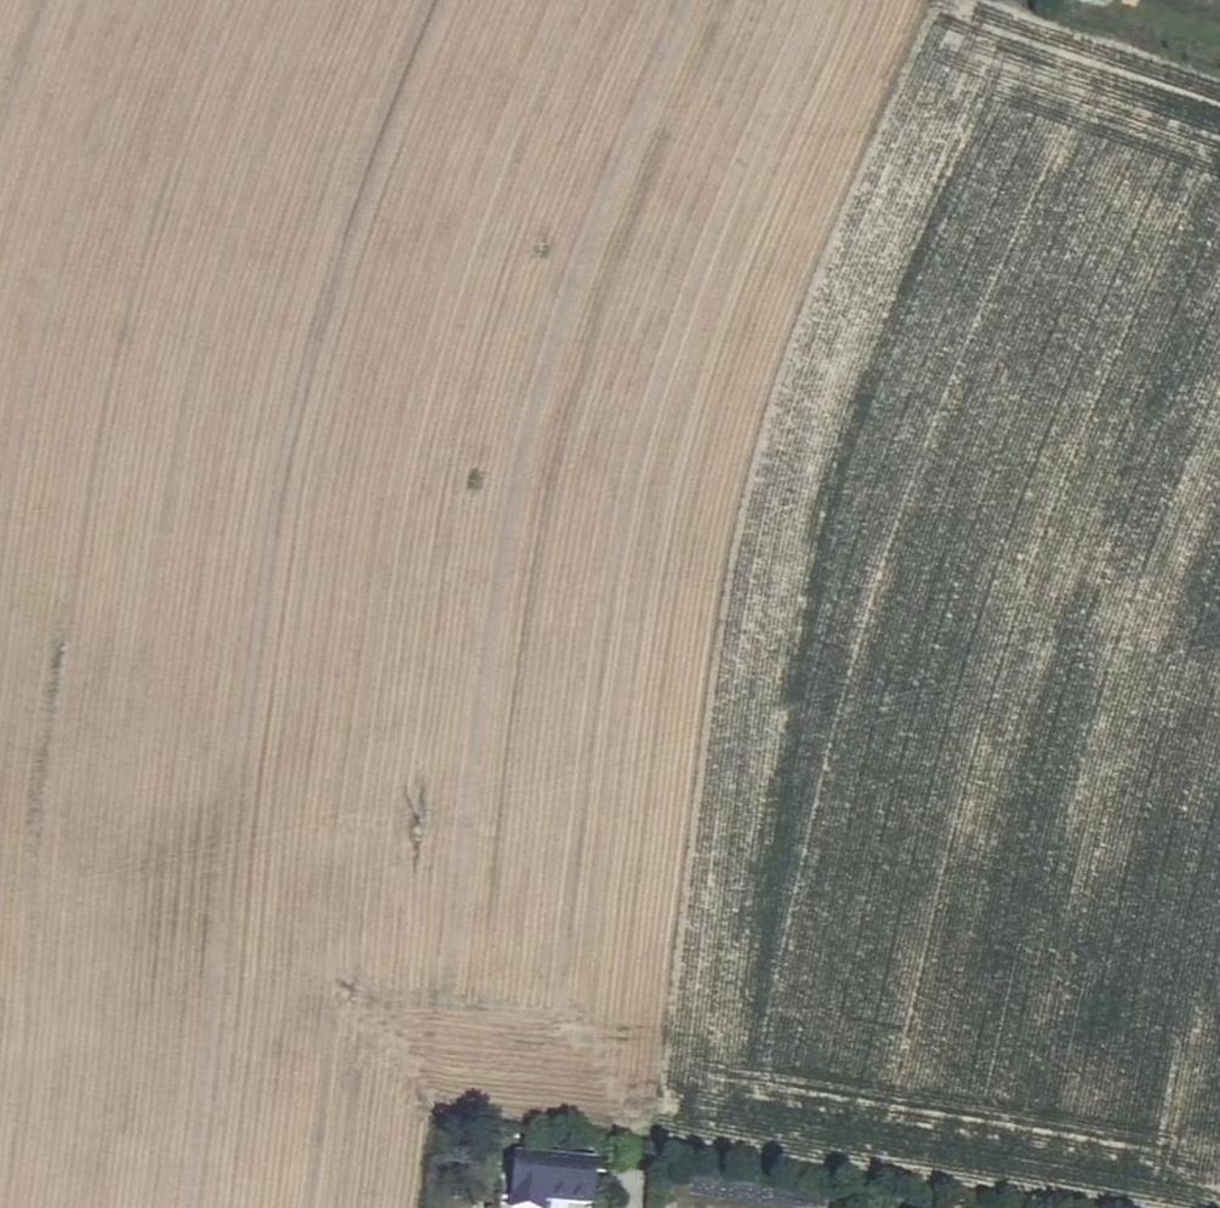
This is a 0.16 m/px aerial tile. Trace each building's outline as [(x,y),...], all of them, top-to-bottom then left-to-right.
[(601,1177),(522,1168),(517,1207),(597,1207),(601,1177)]
